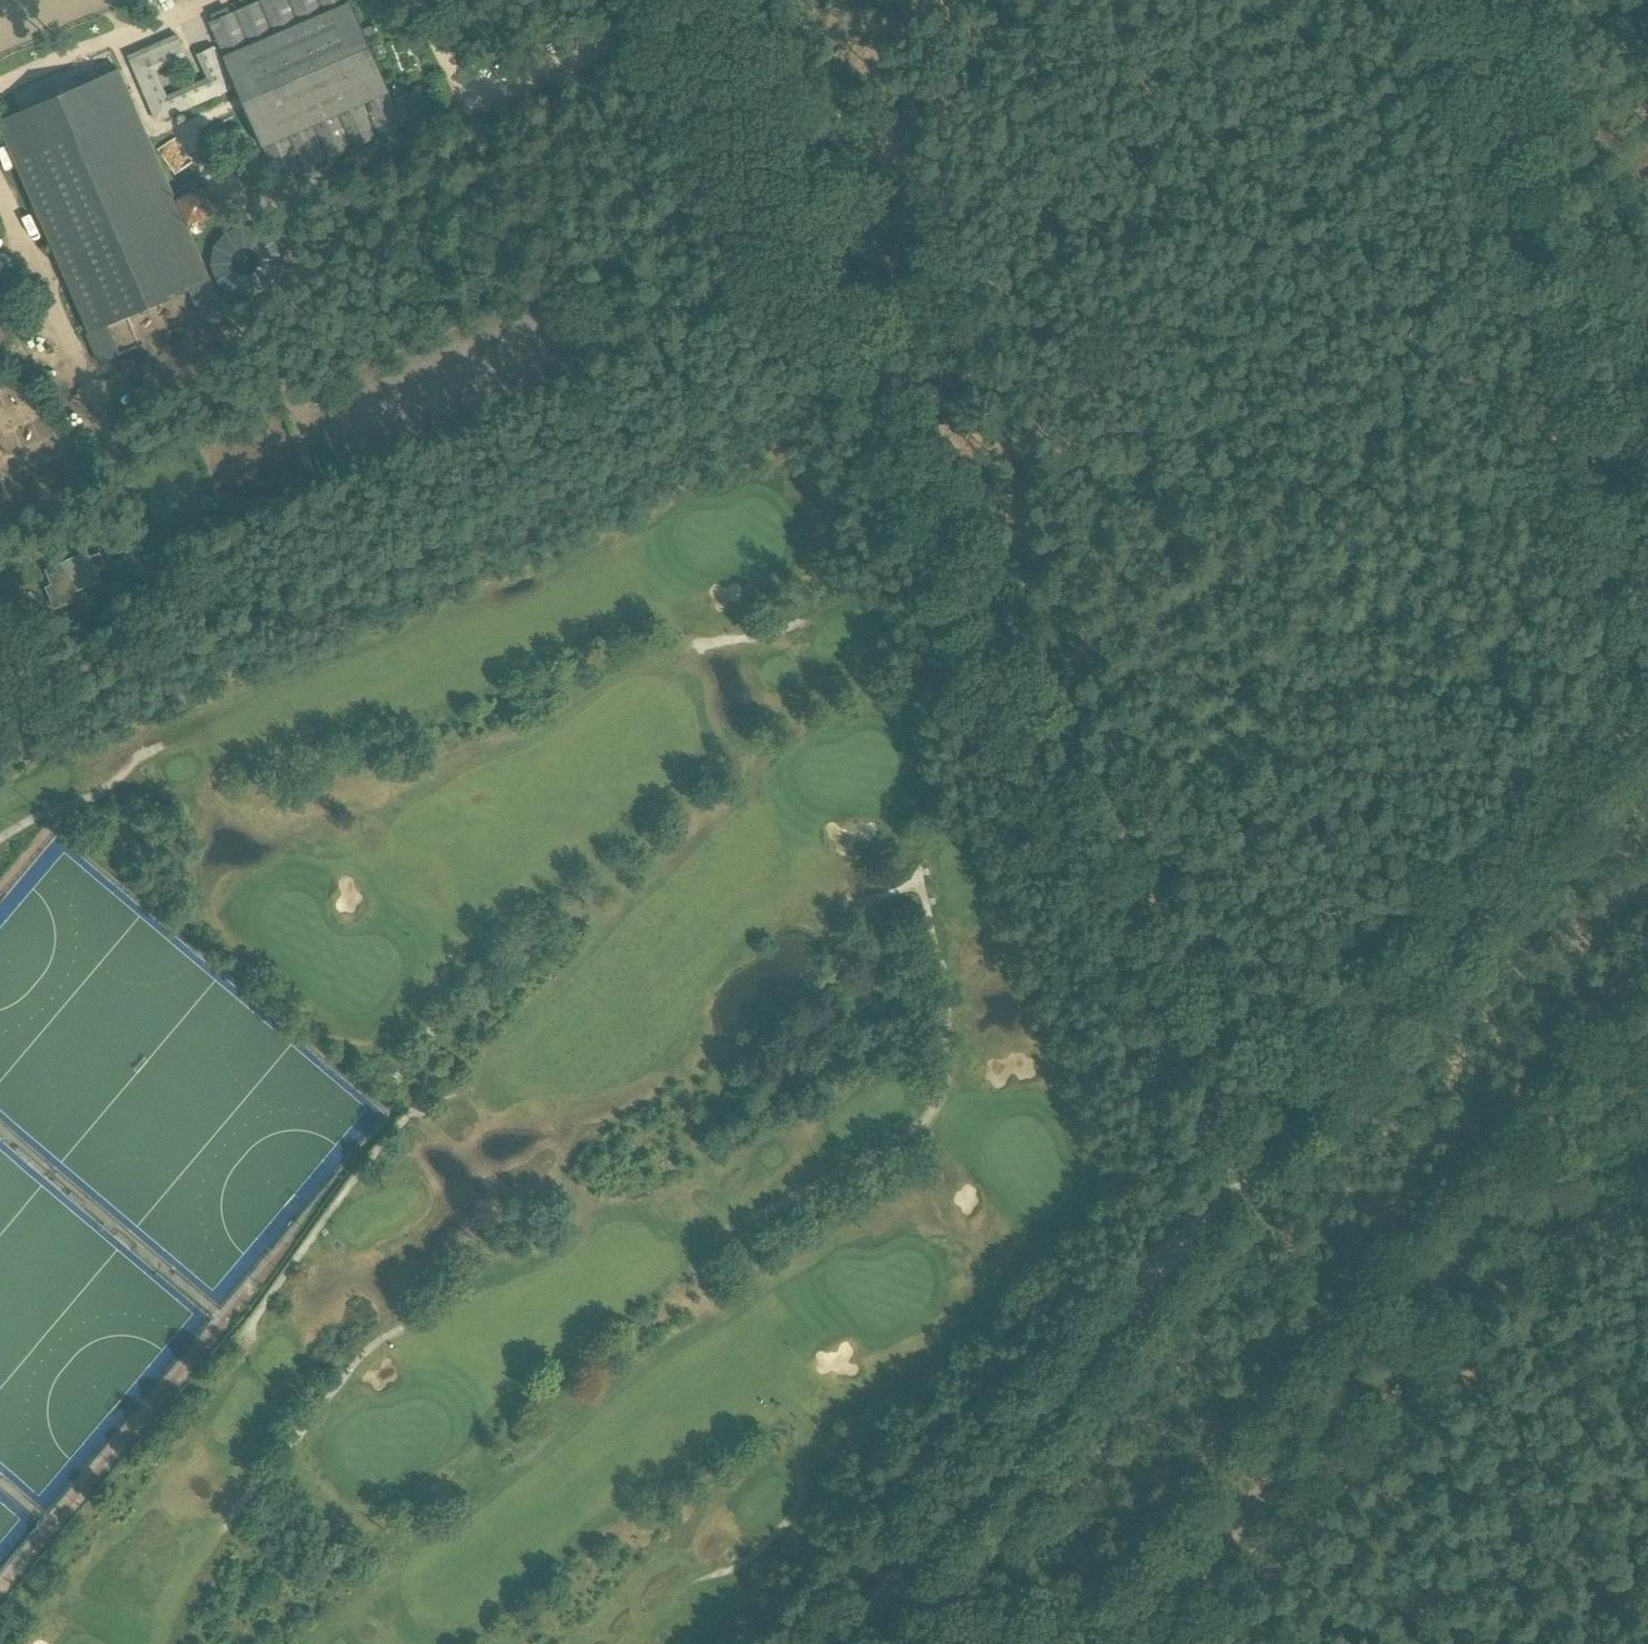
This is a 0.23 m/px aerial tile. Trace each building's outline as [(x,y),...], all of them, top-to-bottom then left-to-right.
[(404,124),(350,0),(258,0),(210,21),(220,43),(279,179),(404,124)] [(237,85),(220,43),(202,51),(214,78),(163,100),(149,66),(184,51),(179,38),(130,59),(157,120),(237,85)] [(90,331),(211,279),(119,68),(0,120),(0,122),(90,331)] [(364,178),(360,170),(337,181),(341,190),(364,178)] [(484,272),(476,275),(479,283),(487,280),(484,272)] [(46,569),(52,584),(46,586),(56,608),(77,599),(74,592),(101,580),(97,570),(107,565),(100,552),(91,556),(88,550),(46,569)] [(52,631),(46,618),(35,623),(41,636),(52,631)]
